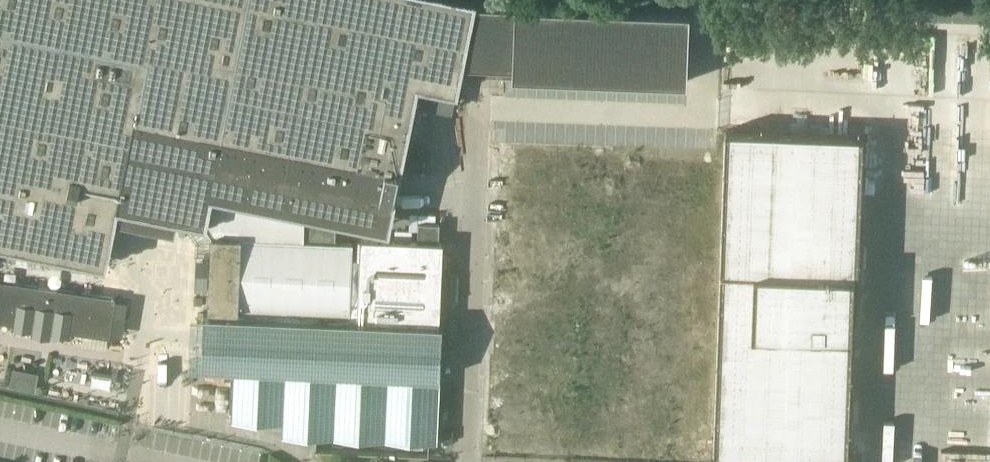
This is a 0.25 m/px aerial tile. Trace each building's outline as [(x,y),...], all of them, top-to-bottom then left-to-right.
[(107,262),(116,217),(175,229),(177,218),(204,223),(211,233),(213,235),(213,234),(241,235),(241,237),(304,240),(304,209),(336,216),(336,219),(371,226),(390,230),(401,177),(420,83),(459,90),(464,63),(475,2),(476,0),(0,0),(0,240),(107,262)] [(475,2),(464,63),(514,65),(516,3),(475,2)] [(690,10),(516,3),(514,65),(513,74),(688,81),(690,10)] [(715,450),(745,451),(758,452),(780,452),(780,456),(780,461),(815,461),(815,454),(825,454),(825,453),(848,454),(853,314),(856,315),(859,241),(863,133),(727,128),(715,450)] [(444,323),(439,323),(443,240),(439,240),(440,222),(418,221),(417,239),(361,237),(360,256),(351,256),(352,242),(335,241),(336,216),(304,209),(304,240),(241,237),(241,235),(213,234),(213,235),(210,306),(212,306),(211,313),(205,313),(203,366),(220,367),(220,369),(233,369),(231,410),(233,410),(233,418),(247,419),(247,421),(283,422),(283,433),(317,434),(317,436),(317,434),(430,440),(430,441),(430,440),(439,440),(439,429),(441,429),(443,376),(441,375),(442,362),(444,362),(445,337),(443,337),(444,323)] [(0,281),(0,321),(13,323),(12,328),(32,331),(31,335),(51,338),(52,334),(71,337),(72,332),(110,337),(116,297),(0,281)] [(848,454),(825,453),(825,454),(824,461),(860,461),(860,454),(848,454)]
